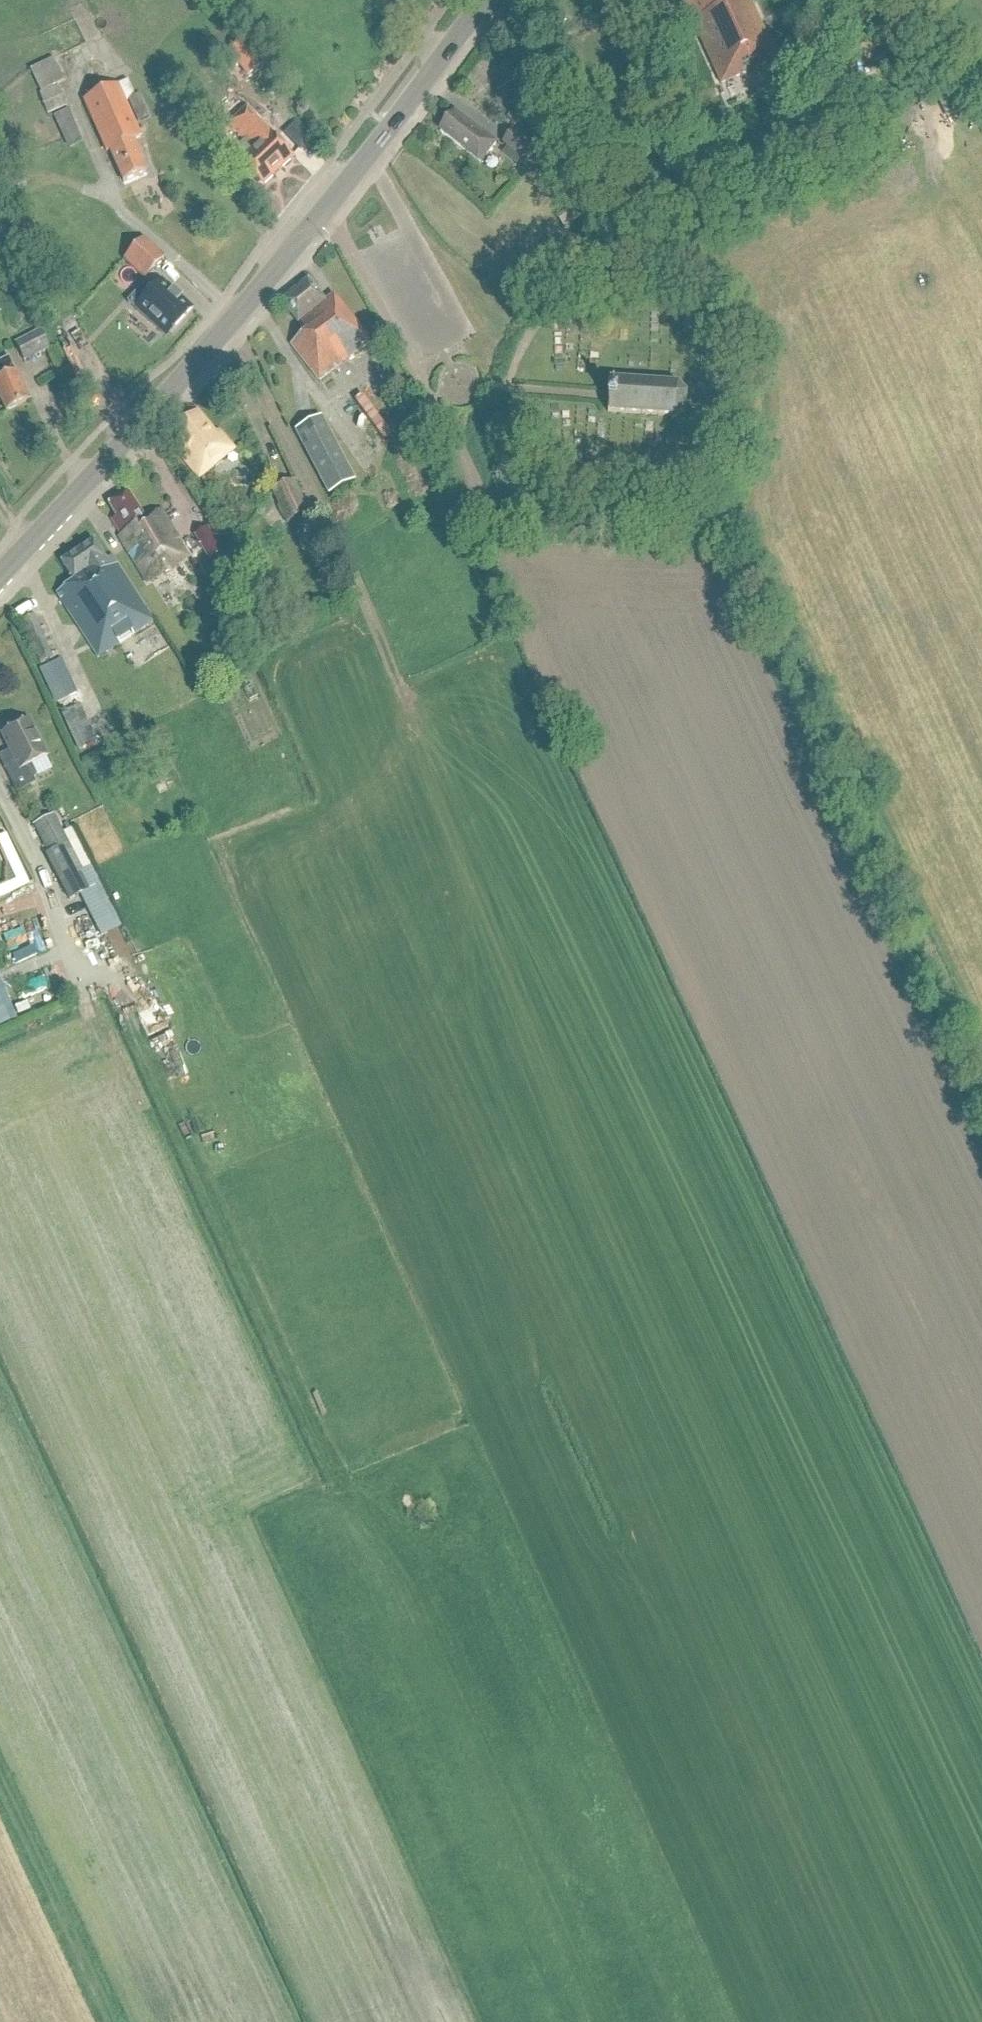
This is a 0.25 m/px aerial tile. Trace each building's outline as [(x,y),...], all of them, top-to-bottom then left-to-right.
[(688,5),(690,4),(698,20),(692,23),(720,86),(776,60),(748,0),(685,0),(688,5)] [(247,79),(262,68),(242,44),(229,55),(232,59),(226,64),(232,72),(238,68),(247,79)] [(52,63),(46,66),(30,74),(41,95),(63,84),(52,63)] [(129,103),(134,100),(128,84),(120,88),(127,105),(129,104),(129,103)] [(118,87),(83,102),(106,155),(110,153),(123,184),(146,174),(140,161),(141,160),(134,143),(141,140),(118,87)] [(40,99),(49,120),(66,112),(57,91),(40,99)] [(140,98),(134,100),(129,103),(129,104),(138,124),(149,119),(140,98)] [(247,111),(228,128),(244,145),(232,156),(239,164),(262,189),(292,160),(247,111)] [(455,112),(439,133),(480,164),(496,144),(455,112)] [(81,145),(68,113),(55,119),(69,150),(81,145)] [(534,152),(512,133),(502,145),(524,164),(534,152)] [(124,261),(145,281),(164,260),(143,241),(124,261)] [(308,281),(281,302),(299,326),(300,325),(306,336),(292,346),(319,382),(370,343),(333,297),(325,303),(308,281)] [(146,283),(126,305),(165,340),(192,311),(162,283),(155,291),(146,283)] [(15,346),(22,363),(49,351),(41,334),(15,346)] [(0,365),(0,401),(6,414),(29,402),(9,361),(0,365)] [(609,382),(607,414),(673,419),(676,418),(683,412),(684,409),(685,398),(684,395),(678,388),(675,387),(609,382)] [(361,427),(373,417),(384,430),(395,421),(376,397),(352,417),(361,427)] [(215,438),(197,416),(170,438),(188,459),(184,463),(198,479),(233,450),(219,434),(215,438)] [(322,418),(294,433),(328,498),(356,483),(322,418)] [(293,483),(271,493),(282,517),(286,526),(291,524),(306,517),(308,516),(302,503),(293,483)] [(159,512),(144,522),(128,495),(108,507),(115,519),(111,522),(120,537),(116,539),(147,589),(190,561),(159,512)] [(195,540),(209,563),(221,556),(207,533),(195,540)] [(106,563),(94,543),(61,565),(73,584),(55,596),(96,659),(153,622),(112,560),(106,563)] [(52,660),(33,617),(21,622),(40,665),(52,660)] [(61,716),(78,754),(99,744),(87,718),(85,718),(80,708),(61,716)] [(10,754),(0,759),(0,762),(17,795),(36,786),(34,783),(36,783),(37,780),(31,767),(48,758),(30,723),(1,737),(10,754)] [(45,858),(57,883),(60,889),(84,877),(54,818),(32,829),(46,857),(45,858)] [(22,1015),(0,963),(0,1024),(22,1015)] [(156,1020),(163,1040),(174,1036),(167,1016),(156,1020)]
